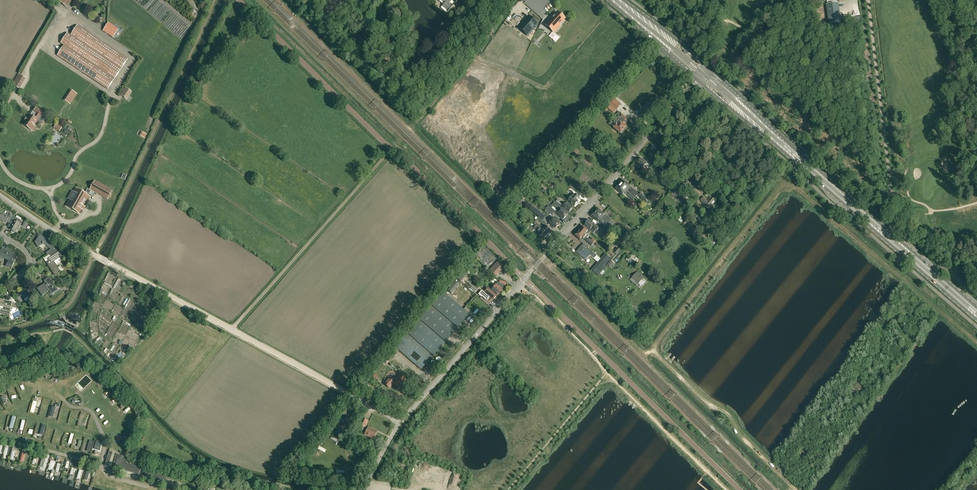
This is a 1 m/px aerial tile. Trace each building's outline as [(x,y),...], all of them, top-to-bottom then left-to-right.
[(458,0),(440,0),(444,4),(442,6),(448,11),(453,6),(450,3),(452,0),(455,3),(458,0)] [(558,12),(546,25),(554,33),(567,19),(558,12)] [(528,36),(538,25),(528,16),(518,27),(528,36)] [(58,56),(79,70),(108,89),(128,59),(78,26),(71,35),(68,33),(61,43),(64,46),(58,56)] [(19,74),(12,85),(17,88),(24,77),(19,74)] [(127,99),(132,92),(125,87),(120,95),(127,99)] [(76,93),(72,91),(65,101),(69,103),(76,93)] [(613,97),(608,103),(617,110),(621,105),(613,97)] [(26,121),(24,125),(33,131),(36,126),(34,125),(37,121),(43,125),(46,119),(44,118),(46,115),(36,108),(35,111),(33,110),(28,119),(27,121),(26,121)] [(191,115),(188,112),(180,124),(184,126),(191,115)] [(627,125),(627,124),(629,121),(619,112),(616,116),(618,118),(615,121),(613,119),(609,124),(621,134),(627,128),(626,127),(627,125)] [(60,131),(63,126),(58,122),(55,127),(60,131)] [(642,159),(637,164),(643,168),(645,166),(650,170),(652,167),(642,159)] [(658,171),(655,174),(662,180),(665,177),(658,171)] [(692,186),(693,186),(693,185),(694,184),(695,183),(694,182),(692,180),(691,181),(690,183),(688,181),(686,184),(685,183),(682,185),(688,190),(688,191),(692,186)] [(90,190),(107,199),(112,191),(95,181),(90,190)] [(624,181),(623,181),(621,183),(620,185),(635,198),(639,194),(624,181)] [(571,187),(581,196),(582,194),(579,191),(575,187),(572,185),(571,187)] [(633,200),(635,198),(620,185),(619,187),(618,186),(616,188),(617,189),(616,189),(623,195),(624,193),(633,200)] [(676,190),(676,189),(672,194),(684,205),(689,199),(682,192),(685,189),(681,185),(676,190)] [(66,206),(79,213),(82,209),(81,208),(82,206),(83,207),(88,196),(84,194),(83,195),(79,193),(80,192),(76,189),(74,193),(77,195),(73,201),(70,199),(66,206)] [(568,201),(575,206),(576,206),(578,204),(577,203),(578,202),(577,201),(580,198),(575,194),(573,197),(572,197),(568,201)] [(704,197),(701,201),(705,205),(705,206),(708,209),(712,204),(713,205),(716,201),(712,198),(709,201),(704,197)] [(565,205),(559,200),(558,199),(556,202),(560,205),(569,213),(573,208),(567,203),(565,205)] [(568,214),(560,207),(555,203),(551,208),(549,207),(546,210),(552,215),(554,212),(556,212),(564,219),(568,214)] [(533,206),(531,209),(544,220),(546,217),(533,206)] [(709,220),(696,208),(693,211),(694,213),(691,216),(695,220),(698,216),(706,223),(709,220)] [(611,220),(604,215),(598,209),(595,213),(606,223),(608,224),(611,220)] [(13,216),(11,214),(9,217),(0,212),(0,220),(6,223),(6,222),(9,223),(13,216)] [(604,225),(606,223),(595,213),(592,216),(598,221),(599,221),(604,225)] [(17,216),(16,218),(13,216),(9,223),(7,226),(10,228),(9,229),(12,231),(11,232),(14,233),(14,232),(15,232),(20,223),(19,223),(22,219),(17,216)] [(556,228),(560,223),(553,216),(550,219),(552,221),(550,223),(556,228)] [(590,230),(593,233),(595,231),(596,231),(599,229),(594,224),(594,225),(589,220),(584,225),(590,230)] [(546,226),(544,229),(542,227),(538,224),(537,226),(549,236),(551,234),(550,233),(552,231),(546,226)] [(537,226),(535,228),(540,233),(539,235),(545,240),(546,238),(547,238),(549,236),(537,226)] [(589,236),(586,233),(588,231),(583,227),(579,231),(587,238),(589,236)] [(587,238),(579,231),(575,236),(580,240),(582,238),(585,240),(586,240),(592,246),(593,244),(590,240),(587,238)] [(623,237),(625,239),(628,242),(632,237),(626,232),(623,237)] [(51,249),(52,252),(58,249),(56,246),(40,235),(39,235),(39,237),(35,242),(38,247),(39,247),(43,244),(46,246),(51,249)] [(486,268),(496,258),(484,246),(474,256),(486,268)] [(597,256),(592,252),(587,248),(586,250),(581,247),(576,252),(585,260),(587,257),(589,255),(594,259),(597,256)] [(618,253),(621,255),(623,253),(624,252),(618,247),(616,249),(615,250),(618,253)] [(63,260),(61,257),(58,252),(60,251),(58,248),(58,249),(52,252),(51,253),(53,256),(48,259),(49,260),(46,262),(55,276),(63,271),(60,266),(58,267),(56,264),(63,260)] [(0,252),(0,259),(2,256),(9,260),(6,266),(11,268),(17,256),(2,249),(0,252)] [(691,260),(689,263),(690,264),(691,265),(690,266),(689,267),(692,270),(693,270),(694,270),(695,268),(698,263),(697,262),(701,257),(699,255),(697,258),(696,258),(694,257),(691,260)] [(608,265),(611,262),(612,260),(608,256),(603,261),(608,265)] [(628,261),(631,265),(636,261),(633,258),(630,256),(626,260),(628,261)] [(598,262),(598,263),(604,268),(605,269),(607,266),(608,265),(603,261),(601,259),(598,262)] [(495,277),(505,266),(500,260),(489,272),(495,277)] [(592,270),(598,276),(604,268),(598,263),(592,270)] [(464,271),(461,268),(455,275),(458,278),(461,281),(467,274),(465,271),(464,271)] [(645,278),(638,272),(632,278),(639,284),(645,278)] [(58,290),(49,278),(44,281),(46,284),(41,288),(40,287),(37,289),(42,296),(50,290),(53,294),(58,290)] [(491,289),(497,294),(498,295),(505,286),(506,283),(500,281),(499,284),(498,282),(494,287),(491,285),(489,287),(491,289)] [(603,289),(595,281),(590,286),(599,294),(603,289)] [(448,290),(451,293),(459,285),(455,282),(448,290)] [(30,294),(26,288),(15,296),(20,302),(30,294)] [(482,290),(478,295),(481,297),(482,297),(487,301),(490,297),(493,300),(497,295),(496,295),(497,294),(491,289),(490,290),(488,288),(484,292),(482,290)] [(444,292),(432,305),(458,328),(470,315),(444,292)] [(11,307),(16,308),(17,310),(20,308),(17,303),(14,305),(12,303),(13,302),(9,301),(0,300),(0,314),(9,316),(11,307)] [(457,329),(431,306),(419,319),(446,341),(457,329)] [(433,355),(445,342),(418,319),(406,334),(433,355)] [(394,348),(421,369),(433,356),(406,335),(394,348)] [(389,388),(393,384),(398,389),(401,386),(400,386),(406,379),(400,374),(393,381),(389,378),(384,384),(389,388)] [(338,416),(346,420),(350,412),(347,410),(344,415),(340,413),(338,416)] [(363,430),(368,421),(362,419),(358,427),(363,430)] [(374,439),(377,431),(368,427),(365,434),(374,439)] [(110,449),(105,465),(111,467),(115,451),(110,449)] [(114,468),(139,475),(141,468),(126,464),(127,460),(122,458),(122,456),(116,455),(114,462),(116,463),(114,468)] [(166,480),(167,477),(159,474),(159,476),(152,474),(152,472),(144,470),(142,476),(150,478),(150,480),(157,482),(157,480),(166,482),(174,484),(175,482),(166,480)]
